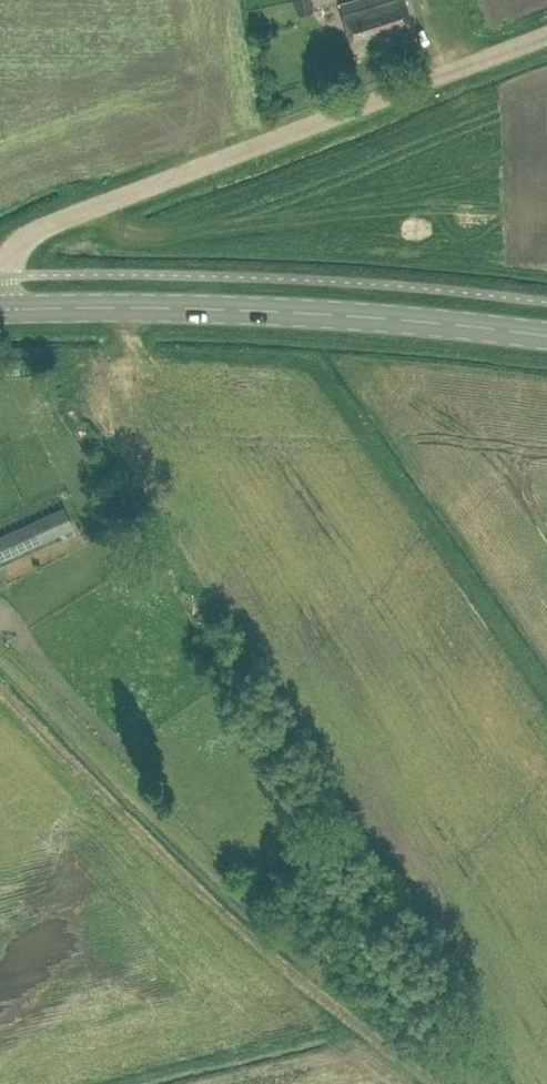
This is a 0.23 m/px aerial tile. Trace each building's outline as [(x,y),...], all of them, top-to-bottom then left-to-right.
[(403,0),(352,0),(339,4),(354,55),(414,37),(403,0)] [(55,499),(0,525),(0,560),(71,526),(61,504),(58,505),(55,499)]
